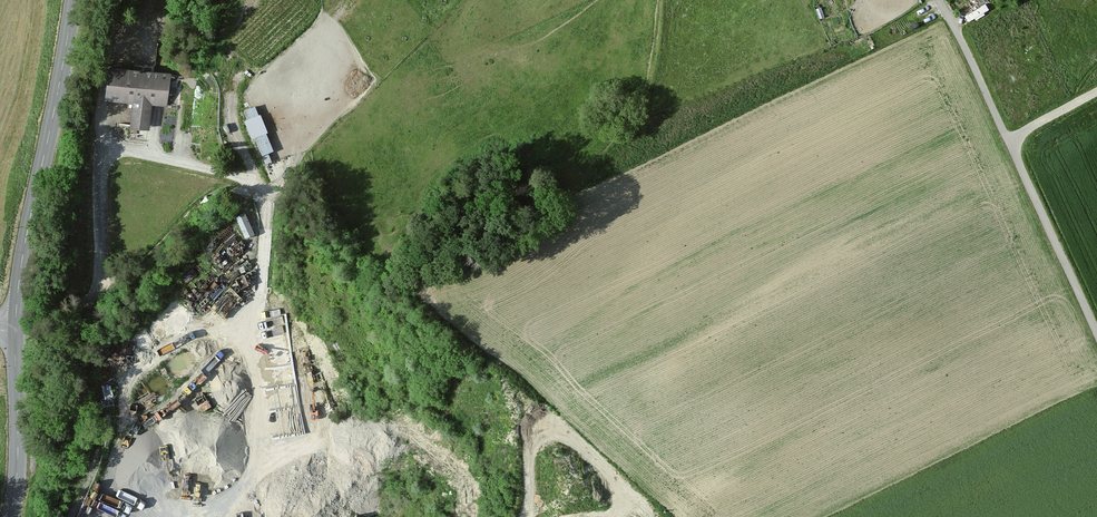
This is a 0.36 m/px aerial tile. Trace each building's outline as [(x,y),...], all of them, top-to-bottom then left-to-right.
[(168,75),(112,69),(108,102),(129,104),(127,130),(148,133),(151,105),(165,106),(168,75)] [(184,77),(183,88),(193,89),(194,78),(184,77)] [(259,102),(247,107),(250,116),(249,116),(263,153),(277,147),(259,102)]
